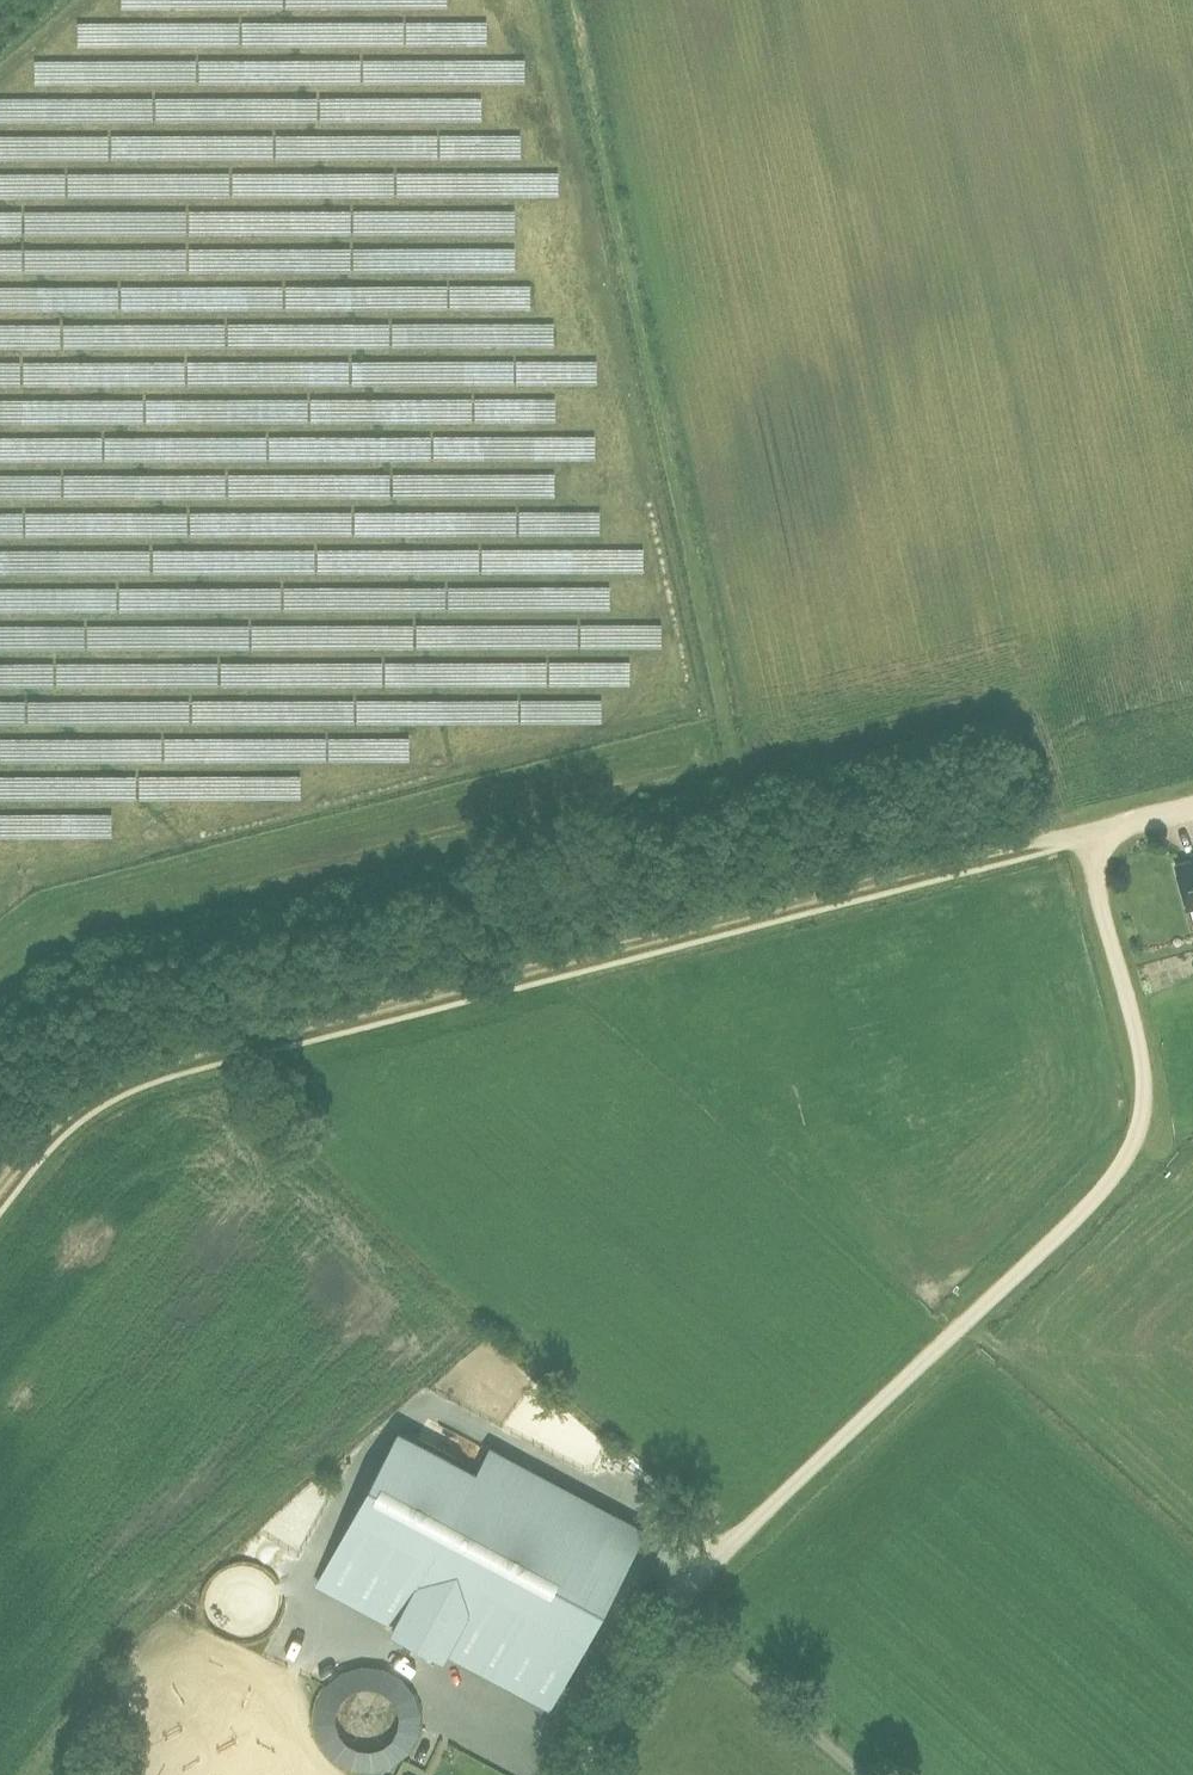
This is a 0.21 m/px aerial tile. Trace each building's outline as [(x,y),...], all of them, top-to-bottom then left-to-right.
[(1176,866),(1188,908),(1192,907),(1192,861),(1176,866)] [(396,1433),(316,1585),(394,1626),(391,1632),(442,1659),(445,1653),(549,1708),(642,1530),(614,1515),(515,1463),(486,1448),(473,1474),(396,1433)]
